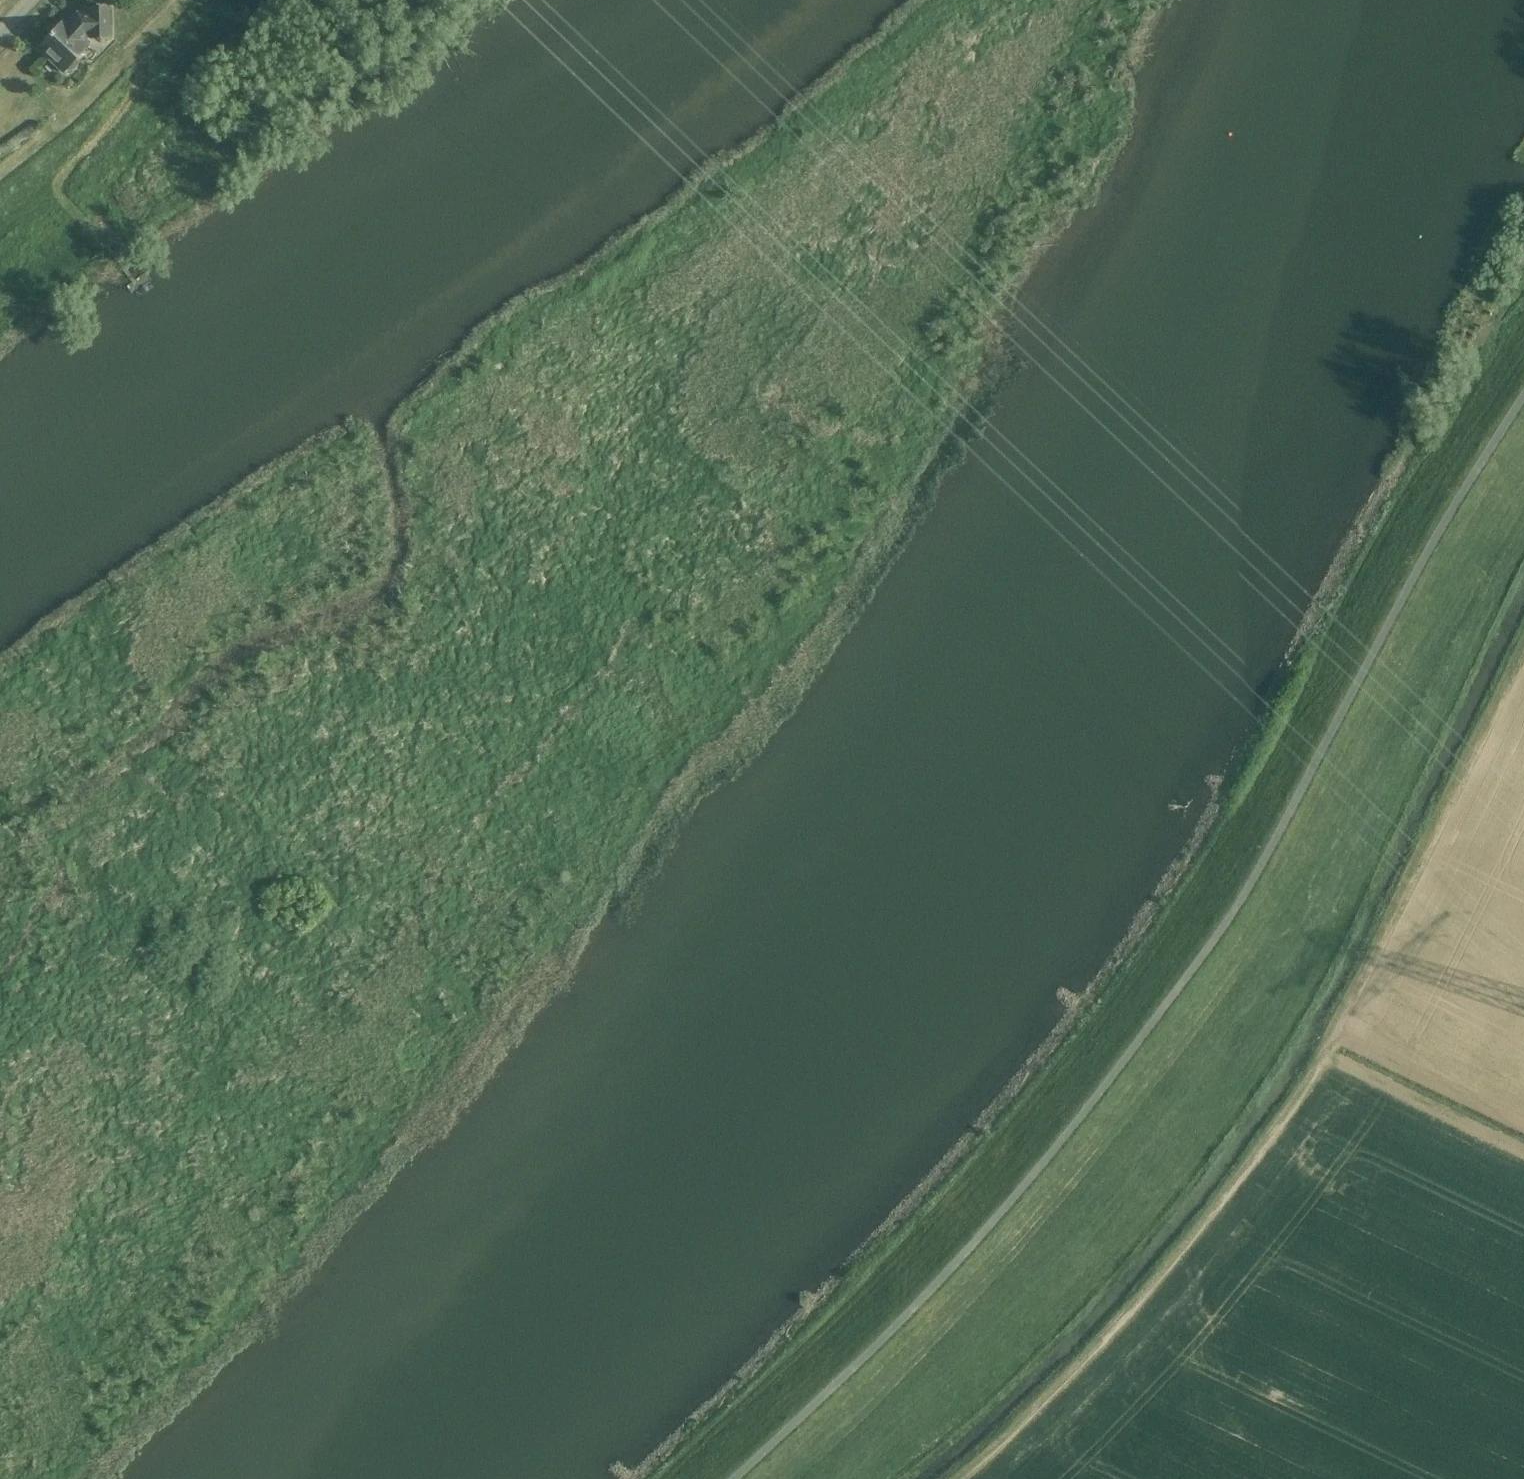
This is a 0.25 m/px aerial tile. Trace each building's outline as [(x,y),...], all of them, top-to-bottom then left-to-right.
[(109,37),(108,9),(90,9),(90,14),(78,14),(67,26),(63,22),(40,46),(47,53),(45,55),(64,72),(65,71),(70,71),(74,70),(78,67),(79,62),(79,57),(89,46),(84,41),(88,37),(91,37),(91,38),(109,37)]
